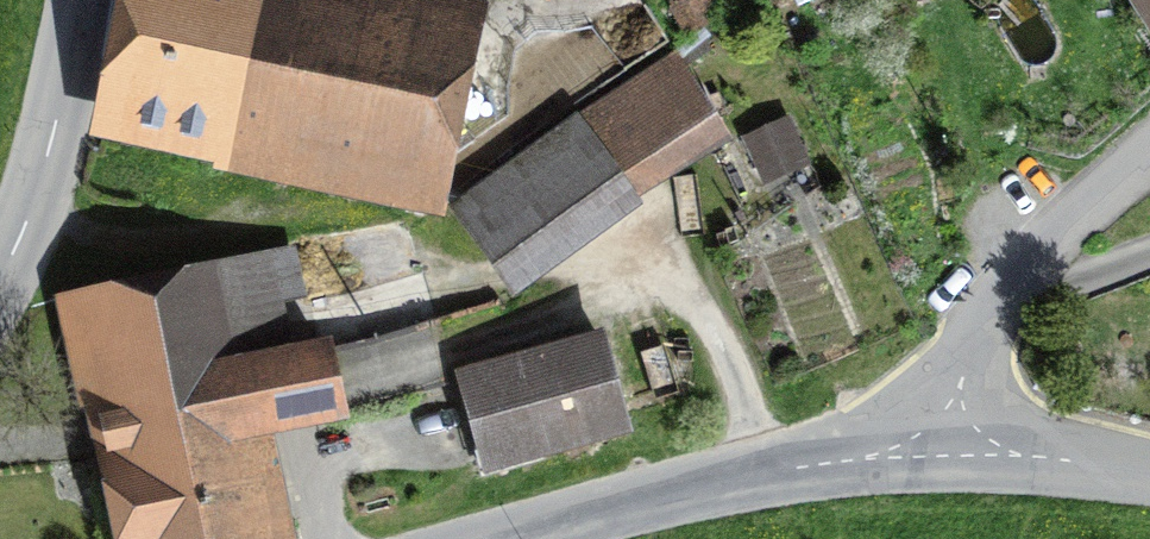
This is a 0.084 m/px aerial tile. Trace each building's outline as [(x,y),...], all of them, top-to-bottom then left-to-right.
[(442,0),(139,0),(108,144),(436,213),(479,8),(442,0)] [(548,8),(585,0),(546,0),(548,8)] [(1149,24),(1149,0),(1134,0),(1149,24)] [(580,123),(616,179),(709,120),(673,64),(580,123)] [(616,179),(580,123),(455,202),(491,258),(616,179)] [(794,128),(753,146),(776,196),(816,178),(794,128)] [(61,308),(107,538),(292,538),(273,443),(352,427),(336,346),(291,355),(273,265),(61,308)] [(632,342),(476,380),(504,492),(660,453),(632,342)]
